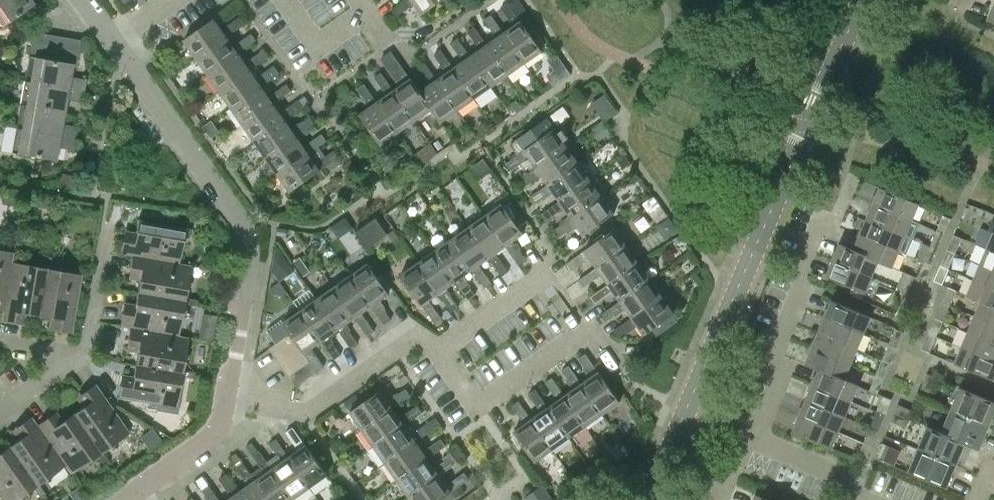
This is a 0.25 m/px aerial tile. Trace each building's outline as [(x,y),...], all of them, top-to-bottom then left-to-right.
[(1,25),(0,26),(1,27),(34,3),(33,3),(32,3),(30,0),(0,0),(0,23),(1,25)] [(391,10),(396,17),(414,4),(422,15),(443,0),(405,0),(391,10)] [(509,4),(516,15),(525,9),(519,0),(515,0),(509,4)] [(514,26),(504,33),(525,63),(542,51),(521,21),(521,22),(516,15),(509,4),(508,3),(501,8),(514,26)] [(508,75),(525,63),(504,33),(491,15),(484,20),(497,38),(487,45),(508,75)] [(184,40),(196,57),(226,36),(226,37),(244,24),(240,17),(221,30),(214,19),(184,40)] [(480,50),(470,57),(491,87),(508,75),(487,45),(474,27),(467,31),(480,50)] [(29,57),(34,58),(40,59),(45,34),(33,32),(29,57)] [(45,34),(40,59),(52,61),(56,36),(45,34)] [(226,37),(226,36),(196,57),(208,74),(238,53),(256,40),(251,34),(233,46),(226,37)] [(56,36),(52,61),(63,63),(67,38),(56,36)] [(67,38),(63,63),(71,64),(71,65),(75,65),(79,40),(67,38)] [(474,98),(491,87),(470,57),(457,38),(451,43),(463,61),(454,68),(453,69),(474,98)] [(80,42),(78,52),(88,53),(89,44),(80,42)] [(238,53),(208,74),(219,91),(249,70),(268,57),(263,50),(245,63),(238,53)] [(447,73),(437,80),(457,110),(474,98),(453,69),(454,68),(441,50),(434,55),(447,73)] [(400,86),(394,91),(415,121),(432,109),(420,92),(411,79),(391,52),(381,59),(400,86)] [(52,61),(40,59),(34,58),(31,74),(25,73),(24,81),(83,91),(85,79),(69,76),(71,65),(71,64),(63,63),(52,61)] [(441,122),(457,110),(437,80),(424,62),(417,66),(430,85),(420,92),(432,109),(441,122)] [(562,79),(570,73),(565,66),(556,71),(562,79)] [(256,80),(249,70),(219,91),(231,107),(261,86),(261,87),(280,74),(275,67),(256,80)] [(377,102),(377,103),(398,133),(415,121),(394,91),(381,72),(374,77),(387,96),(377,102)] [(23,88),(20,104),(25,105),(63,112),(65,101),(81,103),(83,91),(24,81),(23,88)] [(261,87),(261,86),(231,107),(243,124),(273,103),(291,91),(286,84),(268,97),(261,87)] [(381,145),(398,133),(377,103),(377,102),(365,84),(358,89),(371,107),(360,115),(381,145)] [(305,96),(298,100),(303,107),(310,103),(305,96)] [(273,103),(243,124),(255,141),(284,120),(285,120),(303,107),(298,100),(280,113),(273,103)] [(516,101),(506,108),(512,115),(522,108),(516,101)] [(16,128),(75,138),(77,126),(61,123),(63,112),(25,105),(20,104),(16,128)] [(292,130),(285,120),(284,120),(255,141),(266,158),(296,137),(297,137),(315,124),(310,117),(292,130)] [(525,150),(506,163),(511,170),(529,157),(536,167),(537,168),(566,147),(554,129),(546,118),(517,139),(524,150),(525,150)] [(73,151),(75,138),(16,128),(11,152),(55,160),(56,159),(55,159),(57,148),(73,151)] [(297,137),(296,137),(266,158),(278,174),(308,153),(308,154),(326,141),(322,134),(303,147),(297,137)] [(438,140),(434,143),(438,149),(442,146),(438,140)] [(308,153),(278,174),(290,192),(320,171),(320,170),(325,166),(329,172),(342,163),(338,158),(338,157),(333,151),(326,156),(319,146),(308,154),(308,153)] [(541,174),(548,184),(578,163),(566,147),(537,168),(536,167),(518,180),(523,187),(541,174)] [(625,156),(618,161),(623,168),(630,163),(625,155),(625,156)] [(560,201),(590,180),(578,163),(548,184),(530,197),(535,204),(553,191),(560,201)] [(572,217),(572,218),(602,197),(590,180),(560,201),(541,214),(546,221),(565,208),(572,217)] [(873,204),(912,220),(919,204),(880,187),(873,204)] [(653,196),(642,204),(650,213),(660,206),(653,196)] [(614,214),(602,197),(572,218),(572,217),(553,230),(558,237),(576,224),(584,235),(614,214)] [(502,204),(485,216),(506,246),(518,264),(525,260),(512,241),(523,234),(519,227),(526,222),(512,202),(504,207),(502,204)] [(873,204),(867,219),(913,239),(919,223),(912,220),(873,204)] [(937,230),(945,234),(951,219),(943,215),(937,230)] [(508,271),(496,253),(505,246),(485,216),(468,228),(489,258),(502,276),(508,271)] [(387,234),(376,218),(356,232),(367,248),(387,234)] [(867,219),(860,235),(899,251),(906,254),(913,239),(867,219)] [(124,229),(119,254),(131,256),(131,255),(178,264),(178,263),(183,233),(190,235),(191,229),(137,220),(135,231),(124,229)] [(479,265),(489,258),(468,228),(451,239),(472,269),(485,288),(492,283),(479,265)] [(597,268),(627,247),(614,229),(605,236),(595,243),(584,250),(585,251),(566,263),(571,270),(590,257),(597,267),(597,268)] [(393,230),(388,234),(393,241),(399,237),(393,230)] [(945,234),(937,230),(930,246),(938,249),(945,234)] [(595,243),(605,236),(602,232),(593,239),(595,243)] [(680,235),(673,239),(676,244),(683,239),(680,235)] [(899,251),(860,235),(854,249),(853,250),(878,261),(878,262),(892,268),(899,251)] [(947,250),(955,253),(962,238),(953,235),(947,250)] [(462,276),(472,269),(451,239),(435,251),(456,281),(455,281),(468,300),(475,295),(462,276)] [(853,250),(854,249),(840,243),(833,260),(872,276),(878,262),(878,261),(853,250)] [(924,262),(932,265),(938,249),(930,246),(924,262)] [(601,274),(608,284),(609,284),(638,263),(627,247),(597,268),(597,267),(578,280),(583,287),(601,274)] [(987,248),(980,264),(993,270),(993,251),(987,248)] [(2,311),(11,262),(13,252),(0,250),(0,311),(2,311)] [(940,265),(949,269),(955,253),(947,250),(940,265)] [(439,293),(438,293),(451,311),(458,307),(445,288),(455,281),(456,281),(435,251),(418,263),(439,293)] [(131,256),(127,279),(138,281),(136,293),(184,301),(184,298),(190,265),(178,263),(178,264),(131,255),(131,256)] [(872,276),(833,260),(826,276),(865,293),(872,276)] [(2,311),(0,321),(24,325),(26,314),(38,316),(46,268),(49,269),(50,263),(44,262),(43,268),(11,262),(2,311)] [(932,265),(924,262),(917,277),(925,280),(932,265)] [(368,263),(351,276),(372,306),(371,306),(384,324),(391,319),(378,301),(389,293),(368,263)] [(429,300),(438,293),(439,293),(418,263),(400,275),(421,305),(422,305),(435,323),(442,318),(429,300)] [(609,284),(608,284),(590,297),(595,304),(613,291),(620,301),(650,280),(638,263),(609,284)] [(980,264),(974,279),(993,288),(993,270),(980,264)] [(949,269),(940,265),(934,281),(942,284),(949,269)] [(46,268),(38,316),(49,318),(47,329),(71,333),(82,274),(49,269),(46,268)] [(903,271),(897,287),(905,290),(911,275),(903,271)] [(361,313),(371,306),(372,306),(351,276),(334,287),(355,317),(355,318),(367,336),(374,331),(361,313)] [(974,279),(967,296),(981,302),(981,301),(993,306),(993,288),(974,279)] [(625,308),(632,317),(632,318),(662,297),(650,280),(620,301),(602,314),(607,320),(625,308)] [(345,324),(355,318),(355,317),(334,287),(317,299),(338,329),(351,348),(358,343),(345,324)] [(905,290),(897,287),(890,302),(899,306),(905,290)] [(948,287),(941,302),(949,305),(956,290),(948,287)] [(123,302),(119,326),(129,328),(129,327),(178,336),(178,335),(183,304),(189,305),(190,299),(184,298),(184,301),(136,293),(134,304),(123,302)] [(674,314),(662,297),(632,318),(632,317),(613,330),(618,337),(637,324),(644,335),(652,330),(673,315),(674,314)] [(328,336),(338,329),(317,299),(300,311),(321,341),(334,359),(341,355),(328,336)] [(832,300),(825,317),(864,333),(871,317),(832,300)] [(981,302),(975,316),(993,324),(993,306),(981,301),(981,302)] [(943,321),(949,305),(941,302),(935,317),(943,321)] [(297,343),(303,352),(304,353),(310,362),(317,371),(324,366),(311,348),(321,341),(300,311),(283,323),(281,320),(266,331),(275,344),(290,333),(297,343)] [(673,315),(652,330),(656,336),(677,321),(673,315)] [(975,316),(968,332),(993,343),(993,324),(975,316)] [(818,332),(857,349),(864,333),(825,317),(818,332)] [(936,336),(943,321),(935,317),(928,333),(936,336)] [(129,328),(125,351),(136,353),(134,364),(181,373),(182,370),(188,337),(178,335),(178,336),(129,327),(129,328)] [(895,329),(889,344),(897,347),(904,332),(895,329)] [(812,348),(850,364),(857,349),(818,332),(812,348)] [(961,347),(993,361),(993,343),(968,332),(961,347)] [(269,348),(276,357),(297,343),(290,333),(275,344),(269,348)] [(930,352),(936,336),(928,333),(922,348),(930,352)] [(283,367),(303,352),(297,343),(276,357),(283,367)] [(889,344),(882,359),(890,363),(897,347),(889,344)] [(961,347),(955,363),(993,380),(993,378),(993,361),(961,347)] [(844,380),(844,379),(850,364),(812,348),(805,364),(819,370),(819,369),(844,380)] [(289,376),(310,362),(304,353),(303,352),(283,367),(289,376)] [(581,384),(602,414),(619,401),(599,372),(598,372),(585,354),(578,359),(591,377),(581,384)] [(882,359),(876,375),(884,378),(890,363),(882,359)] [(296,386),(317,371),(310,362),(289,376),(296,386)] [(121,374),(117,398),(175,408),(181,376),(187,377),(188,371),(182,370),(181,373),(134,364),(132,376),(121,374)] [(574,389),(564,395),(564,396),(585,426),(602,414),(581,384),(568,366),(561,371),(574,389)] [(813,385),(851,401),(858,384),(844,379),(844,380),(819,369),(819,370),(813,385)] [(927,373),(921,388),(929,392),(935,377),(927,373)] [(877,394),(884,378),(876,375),(869,390),(877,394)] [(557,400),(548,407),(547,407),(568,437),(585,426),(564,396),(564,395),(551,377),(545,382),(557,400)] [(81,407),(72,414),(99,453),(102,451),(129,432),(95,383),(74,398),(81,407)] [(806,400),(845,416),(851,401),(813,385),(806,400)] [(988,426),(993,413),(993,401),(960,387),(951,411),(988,426)] [(350,412),(362,429),(392,408),(410,395),(406,388),(393,397),(386,400),(380,391),(350,412)] [(552,449),(568,437),(547,407),(548,407),(535,389),(528,394),(541,412),(531,419),(552,449)] [(345,402),(350,409),(360,402),(355,395),(345,402)] [(876,411),(885,415),(891,399),(883,396),(876,411)] [(838,432),(845,416),(806,400),(799,416),(838,432)] [(534,461),(552,449),(531,419),(518,401),(511,405),(524,424),(513,431),(534,461)] [(894,413),(909,419),(913,411),(898,404),(894,413)] [(362,429),(374,446),(404,425),(422,412),(417,405),(399,418),(392,408),(362,429)] [(36,424),(36,425),(64,465),(64,466),(70,474),(97,455),(100,460),(105,456),(102,451),(99,453),(72,414),(62,420),(56,411),(36,424)] [(885,415),(876,411),(870,427),(878,430),(885,415)] [(951,411),(942,432),(941,433),(965,443),(965,444),(979,449),(988,426),(951,411)] [(909,419),(894,413),(891,421),(906,427),(909,419)] [(17,440),(8,446),(35,486),(38,484),(64,466),(64,465),(36,425),(36,424),(31,416),(10,430),(17,440)] [(831,448),(838,432),(799,416),(792,432),(831,448)] [(404,425),(374,446),(385,462),(415,441),(415,442),(440,424),(435,417),(411,435),(404,425)] [(956,465),(965,444),(965,443),(941,433),(942,432),(928,426),(918,449),(956,465)] [(299,450),(289,457),(310,487),(327,475),(306,445),(293,427),(286,432),(299,450)] [(872,446),(878,430),(870,427),(863,442),(872,446)] [(293,499),(310,487),(289,457),(276,439),(269,443),(277,454),(267,461),(272,469),(293,499)] [(385,462),(397,479),(427,458),(446,445),(441,439),(422,452),(415,442),(415,441),(385,462)] [(872,446),(863,442),(857,458),(865,461),(872,446)] [(883,461),(890,446),(881,443),(875,458),(883,461)] [(1,499),(15,499),(33,487),(36,492),(41,489),(38,484),(35,486),(8,446),(0,452),(0,498),(1,499)] [(946,488),(956,465),(918,449),(908,472),(946,488)] [(251,474),(256,480),(255,481),(269,499),(291,499),(293,499),(272,469),(267,461),(259,450),(253,455),(261,467),(251,474)] [(397,479),(409,496),(439,475),(457,462),(452,455),(434,468),(427,458),(397,479)] [(105,456),(100,460),(104,465),(109,461),(105,456)] [(255,481),(256,480),(243,462),(236,467),(249,485),(239,492),(244,499),(269,499),(255,481)] [(601,464),(593,469),(597,475),(605,470),(601,464)] [(439,475),(409,496),(412,499),(440,499),(451,492),(450,492),(469,479),(464,472),(446,485),(439,475)] [(239,492),(226,474),(219,479),(232,497),(228,499),(244,499),(239,492)] [(533,492),(539,499),(548,499),(552,497),(543,485),(533,492)] [(209,486),(203,490),(209,499),(220,499),(209,486)] [(45,494),(41,489),(36,492),(40,497),(45,494)] [(533,492),(526,496),(529,499),(539,499),(533,492)]
